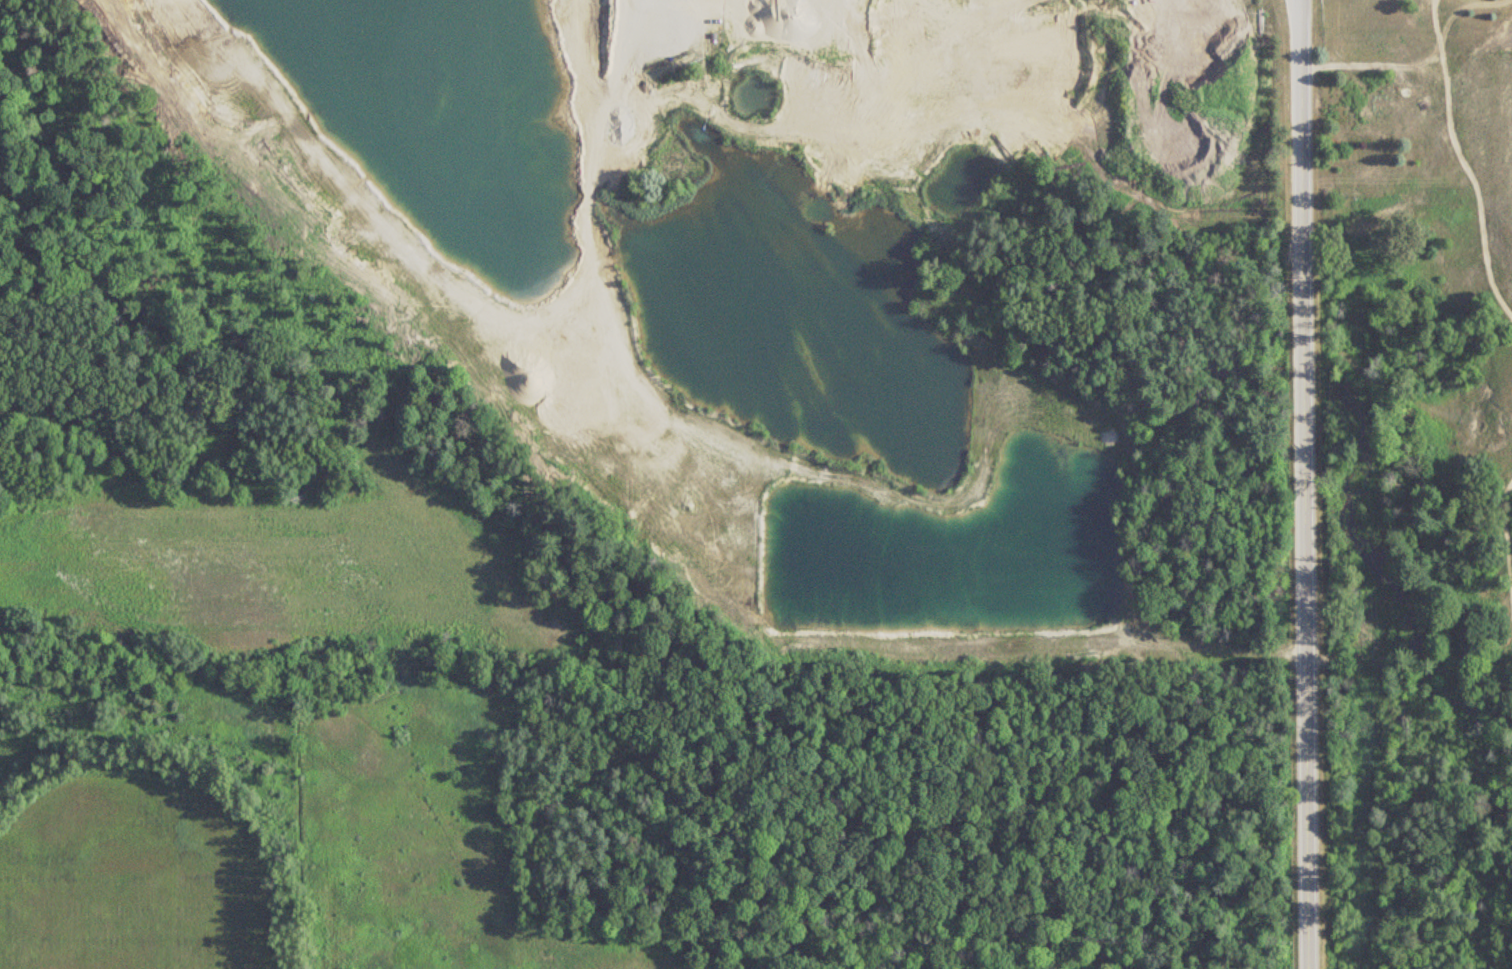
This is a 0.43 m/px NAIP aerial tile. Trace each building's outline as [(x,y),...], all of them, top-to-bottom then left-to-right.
[(1503,87),(1503,106),(1511,106),(1511,87),(1503,87)]
